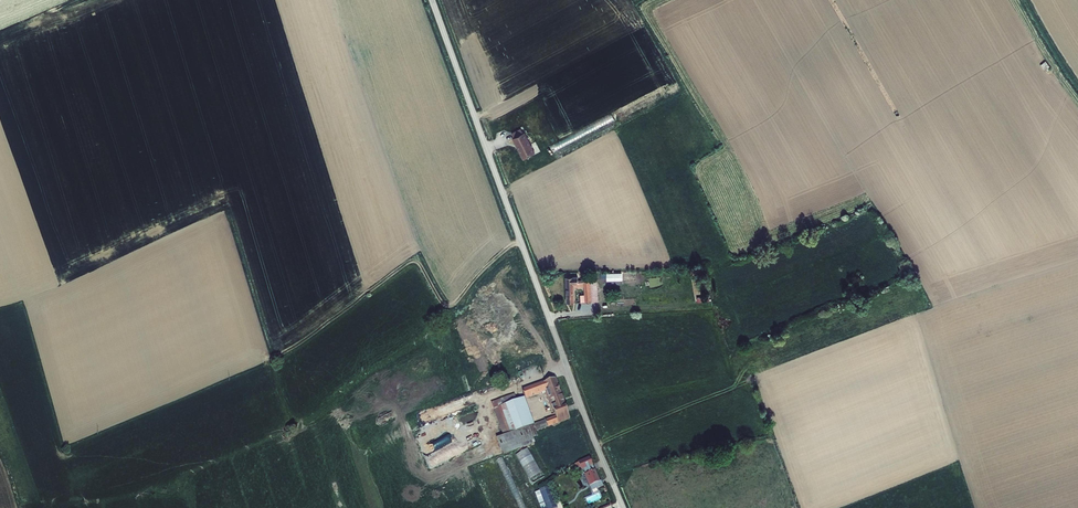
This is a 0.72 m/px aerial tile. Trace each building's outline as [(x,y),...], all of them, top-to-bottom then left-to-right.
[(1044,70),(1049,66),(1045,61),(1040,65),(1044,70)] [(513,139),(523,160),(535,154),(525,133),(523,134),(521,129),(512,134),(514,138),(513,139)] [(573,276),(566,277),(566,303),(575,303),(574,287),(584,287),(584,294),(585,302),(592,302),(592,301),(590,279),(583,279),(583,281),(578,281),(578,275),(573,275),(573,276)] [(567,406),(556,377),(543,382),(543,381),(522,389),(525,398),(545,391),(552,411),(554,410),(556,416),(545,419),(548,427),(570,419),(566,406),(567,406)] [(494,409),(517,400),(515,393),(491,402),(494,409)] [(494,409),(493,409),(503,435),(496,438),(501,452),(503,451),(534,439),(533,437),(538,435),(536,431),(534,424),(535,424),(534,423),(525,397),(517,400),(494,409)] [(391,412),(378,419),(377,423),(379,424),(393,417),(391,412)] [(548,427),(545,419),(534,423),(535,424),(534,424),(536,431),(548,427)] [(534,439),(503,451),(504,454),(535,442),(534,439)] [(429,451),(439,447),(437,440),(426,443),(429,451)] [(544,477),(528,448),(516,455),(532,484),(544,477)] [(513,474),(518,472),(510,454),(505,456),(513,474)] [(593,465),(590,457),(578,461),(578,462),(580,467),(582,470),(584,469),(585,474),(584,474),(589,486),(590,486),(592,490),(603,485),(601,481),(600,481),(595,470),(593,465)] [(558,507),(549,486),(539,490),(540,490),(547,507),(558,507)] [(540,490),(535,492),(541,507),(547,507),(540,490)]
